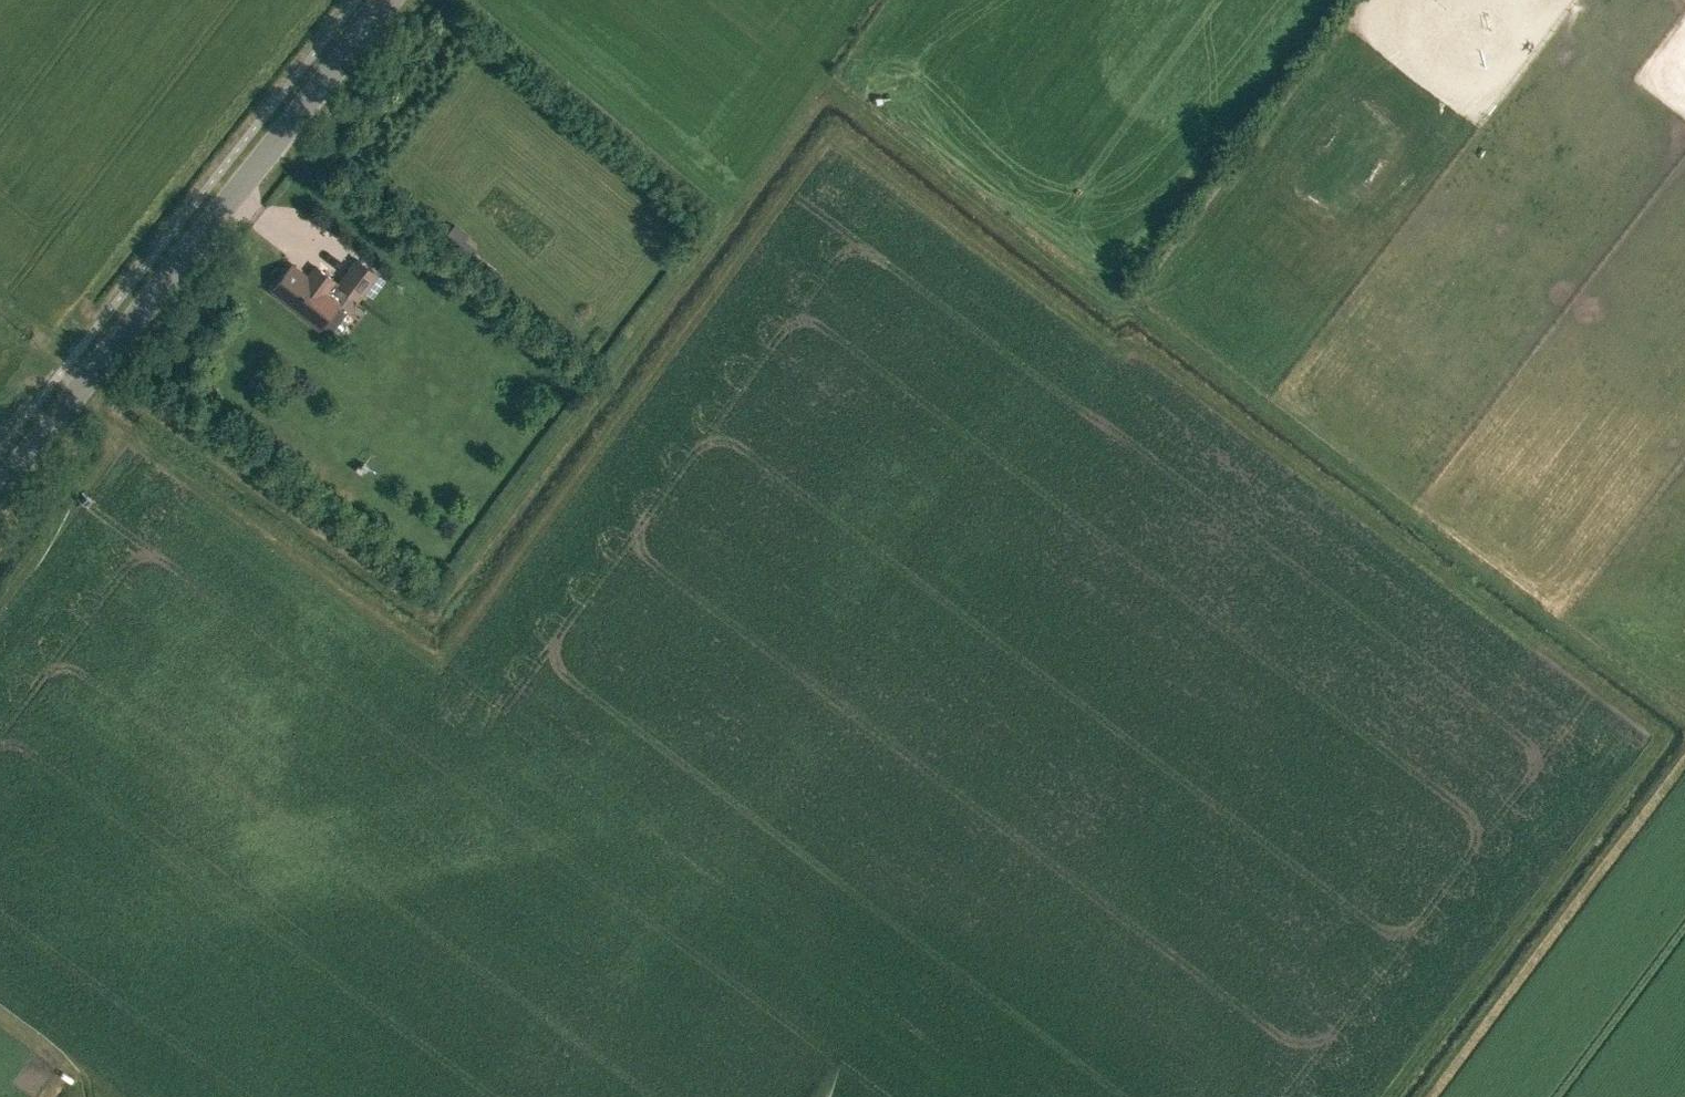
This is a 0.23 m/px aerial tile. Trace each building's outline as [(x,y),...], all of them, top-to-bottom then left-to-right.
[(442,239),(469,262),(477,252),(464,241),(468,236),(454,224),(442,239)] [(317,265),(308,277),(293,265),(272,291),(320,328),(340,302),(349,290),(358,297),(377,273),(358,259),(339,283),(317,265)]
